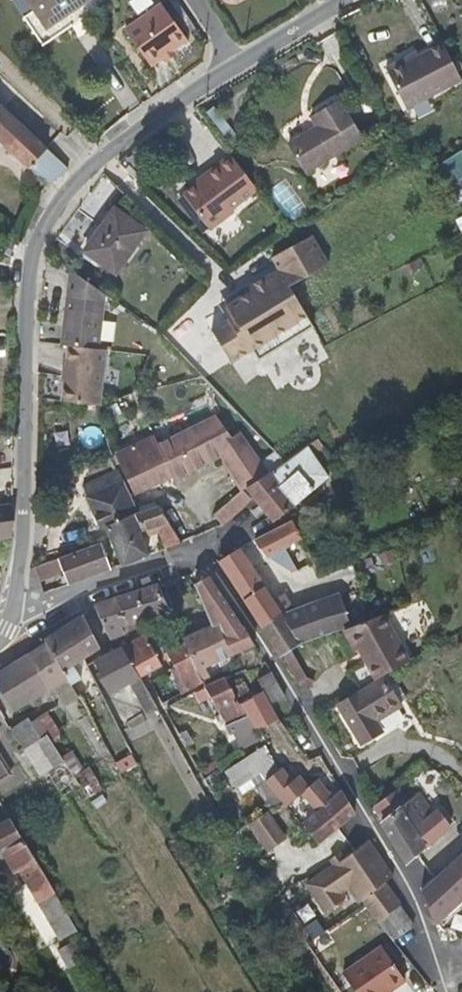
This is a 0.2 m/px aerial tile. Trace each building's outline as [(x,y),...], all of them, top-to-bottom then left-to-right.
[(48,25),(84,0),(31,0),(48,25)] [(163,59),(175,50),(188,41),(161,3),(125,29),(152,67),(163,59)] [(461,80),(443,43),(419,55),(410,61),(407,56),(386,68),(407,109),(461,80)] [(178,55),(175,50),(163,59),(167,64),(178,55)] [(410,61),(419,55),(416,51),(407,56),(410,61)] [(340,100),(313,117),(318,127),(290,145),(307,172),(361,138),(340,100)] [(67,167),(65,165),(42,143),(0,105),(0,141),(48,185),(67,167)] [(452,156),(459,168),(461,166),(461,149),(452,156)] [(231,209),(257,189),(231,155),(205,174),(207,177),(199,183),(185,194),(211,230),(234,212),(231,209)] [(197,180),(199,183),(207,177),(205,174),(197,180)] [(146,230),(115,209),(86,251),(116,272),(146,230)] [(290,286),(330,265),(313,235),(273,256),(280,269),(268,275),(268,274),(248,284),(250,289),(225,302),(230,313),(208,324),(228,357),(250,346),(256,357),(313,327),(308,318),(290,286)] [(61,347),(68,347),(100,350),(106,294),(70,268),(61,347)] [(68,347),(61,402),(99,405),(106,351),(100,350),(68,347)] [(138,421),(134,414),(111,425),(119,442),(138,433),(134,423),(138,421)] [(245,488),(268,474),(241,436),(234,441),(215,417),(158,445),(173,478),(174,480),(222,455),(245,488)] [(173,478),(158,445),(153,435),(117,453),(137,494),(173,478)] [(274,522),(328,478),(313,455),(323,447),(317,439),(282,466),(274,472),(271,471),(268,474),(245,488),(254,500),(274,522)] [(137,514),(118,470),(83,487),(102,529),(107,526),(137,514)] [(178,488),(174,480),(173,478),(137,494),(142,505),(178,488)] [(223,526),(254,500),(245,488),(214,515),(223,526)] [(164,549),(180,543),(158,506),(137,514),(107,526),(124,565),(148,555),(142,540),(158,534),(164,549)] [(13,507),(0,508),(0,538),(12,536),(13,522),(13,507)] [(293,520),(278,527),(256,540),(266,554),(287,567),(294,563),(285,546),(302,537),(293,520)] [(64,573),(69,585),(111,569),(99,542),(58,559),(64,573)] [(265,586),(241,548),(220,562),(245,598),(265,586)] [(58,559),(36,568),(41,582),(64,573),(58,559)] [(36,568),(30,570),(29,591),(41,595),(45,594),(41,582),(36,568)] [(209,576),(199,582),(194,585),(202,601),(215,624),(233,655),(254,646),(236,616),(209,576)] [(170,611),(158,584),(117,598),(129,625),(137,622),(170,611)] [(265,586),(245,598),(244,600),(260,626),(283,614),(265,586)] [(352,628),(339,592),(318,600),(283,614),(302,643),(342,631),(352,628)] [(129,625),(117,598),(95,605),(111,641),(125,635),(124,634),(122,627),(129,625)] [(302,643),(283,614),(260,626),(279,655),(302,643)] [(74,665),(84,659),(100,648),(83,616),(48,638),(49,641),(72,685),(82,679),(74,665)] [(139,627),(137,622),(129,625),(122,627),(124,634),(139,627)] [(233,655),(215,624),(199,631),(217,662),(233,655)] [(381,676),(413,659),(391,624),(352,628),(342,631),(353,651),(357,649),(375,679),(381,676)] [(182,638),(179,630),(158,640),(163,651),(169,649),(184,642),(182,638)] [(217,662),(199,631),(182,638),(184,642),(203,682),(206,687),(213,684),(205,668),(217,662)] [(121,647),(140,678),(162,665),(145,634),(121,647)] [(72,685),(49,641),(29,653),(30,655),(50,691),(52,690),(57,697),(60,695),(66,704),(67,704),(80,697),(72,685)] [(178,695),(203,682),(184,642),(169,649),(177,665),(183,674),(171,681),(178,695)] [(147,712),(157,705),(140,678),(121,647),(94,660),(111,693),(130,683),(147,712)] [(30,655),(0,674),(0,687),(15,712),(50,691),(30,655)] [(171,668),(166,671),(171,681),(183,674),(177,665),(171,668)] [(285,697),(270,673),(258,679),(272,704),(285,697)] [(381,676),(375,679),(360,688),(362,692),(340,706),(363,742),(381,731),(375,720),(399,705),(381,676)] [(226,678),(213,684),(206,687),(231,734),(235,733),(242,749),(261,737),(250,719),(226,678)] [(112,730),(82,679),(72,685),(80,697),(100,736),(112,730)] [(100,736),(80,697),(67,704),(91,741),(100,736)] [(62,734),(47,711),(36,718),(47,735),(52,742),(62,734)] [(36,718),(31,721),(41,738),(47,735),(36,718)] [(31,721),(12,728),(24,748),(41,738),(31,721)] [(41,738),(24,748),(40,775),(64,761),(63,759),(52,742),(47,735),(41,738)] [(100,736),(91,741),(104,761),(111,757),(100,736)] [(267,780),(281,769),(266,745),(248,757),(260,772),(267,780)] [(64,761),(87,798),(103,787),(90,767),(85,770),(73,753),(63,759),(64,761)] [(104,761),(112,774),(119,770),(112,757),(104,761)] [(238,787),(260,772),(248,757),(227,771),(238,787)] [(9,777),(0,763),(0,784),(9,777)] [(286,769),(270,783),(280,796),(295,781),(286,769)] [(117,783),(124,779),(119,770),(112,774),(117,783)] [(302,801),(326,801),(327,780),(303,779),(302,801)] [(382,823),(408,865),(450,827),(436,811),(430,816),(416,794),(406,805),(397,791),(376,806),(385,821),(382,823)] [(355,812),(343,792),(306,823),(321,842),(355,812)] [(269,810),(251,820),(267,848),(285,838),(269,810)] [(10,819),(0,824),(0,853),(3,851),(16,872),(21,869),(40,901),(55,893),(10,819)] [(377,851),(371,841),(312,883),(333,909),(346,898),(343,894),(353,886),(367,903),(381,921),(401,903),(386,884),(394,876),(377,851)] [(423,889),(435,924),(461,900),(461,853),(423,889)] [(401,903),(381,921),(398,942),(416,927),(412,918),(401,903)] [(60,946),(73,939),(71,935),(58,942),(60,946)] [(74,941),(73,939),(60,946),(61,948),(74,941)] [(77,940),(74,941),(61,948),(57,950),(68,968),(87,957),(77,940)] [(385,947),(345,974),(358,991),(391,991),(408,980),(385,947)]
